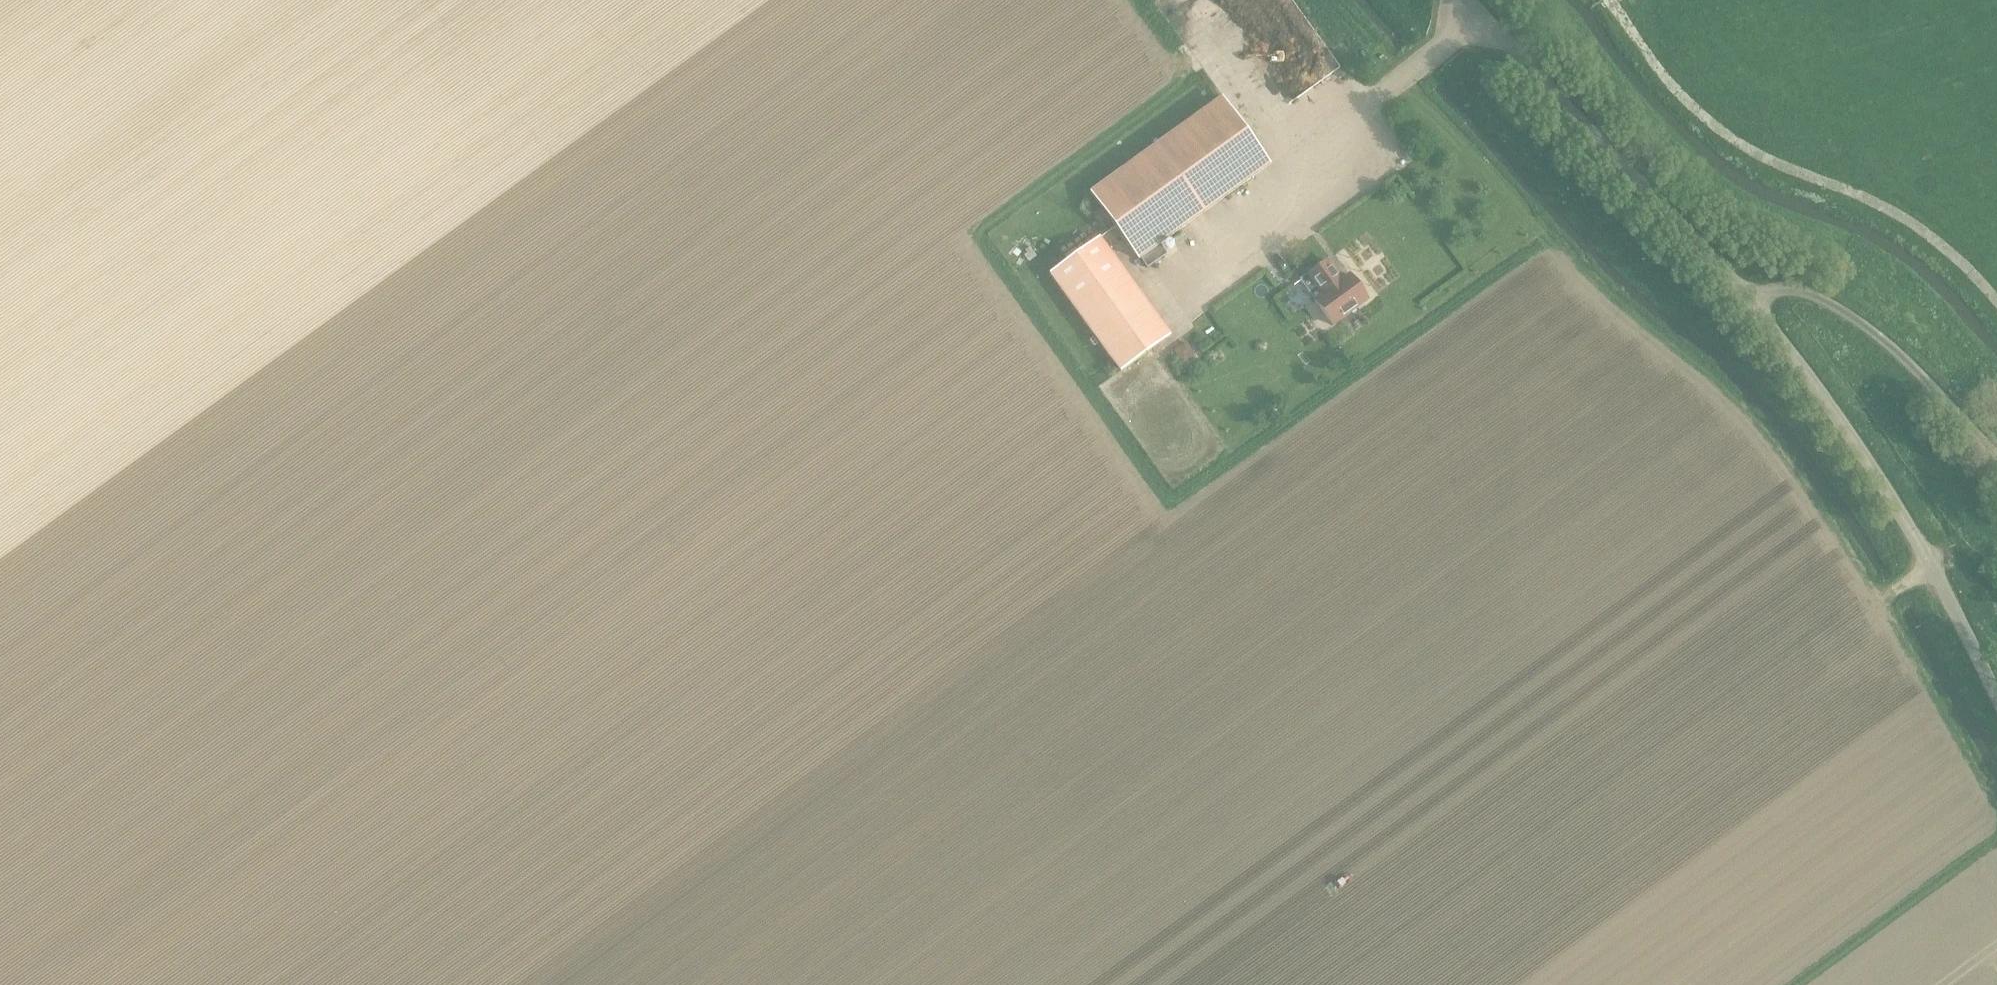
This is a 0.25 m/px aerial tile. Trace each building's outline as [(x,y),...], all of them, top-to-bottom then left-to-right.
[(1222,98),(1091,192),(1139,259),(1142,257),(1161,243),(1270,165),(1222,98)] [(1161,243),(1142,257),(1148,266),(1168,252),(1161,243)] [(1168,340),(1098,244),(1047,281),(1118,377),(1168,340)] [(1328,261),(1308,276),(1322,295),(1315,300),(1333,325),(1368,300),(1350,275),(1339,283),(1334,276),(1337,273),(1328,261)]
